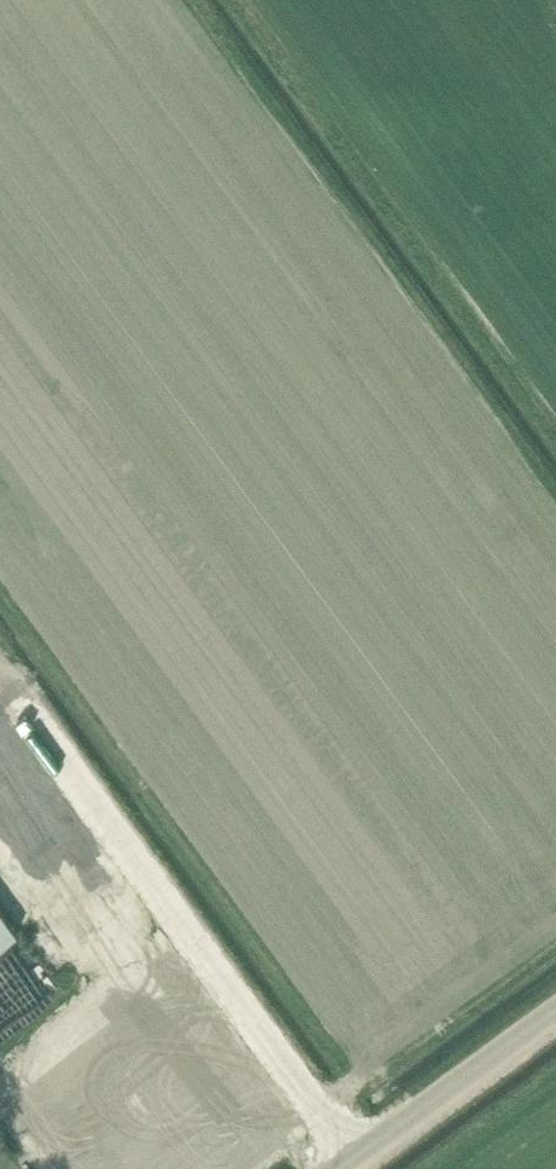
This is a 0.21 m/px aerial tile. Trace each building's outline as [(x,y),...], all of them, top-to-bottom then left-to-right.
[(17,932),(0,909),(0,945),(17,932)]
